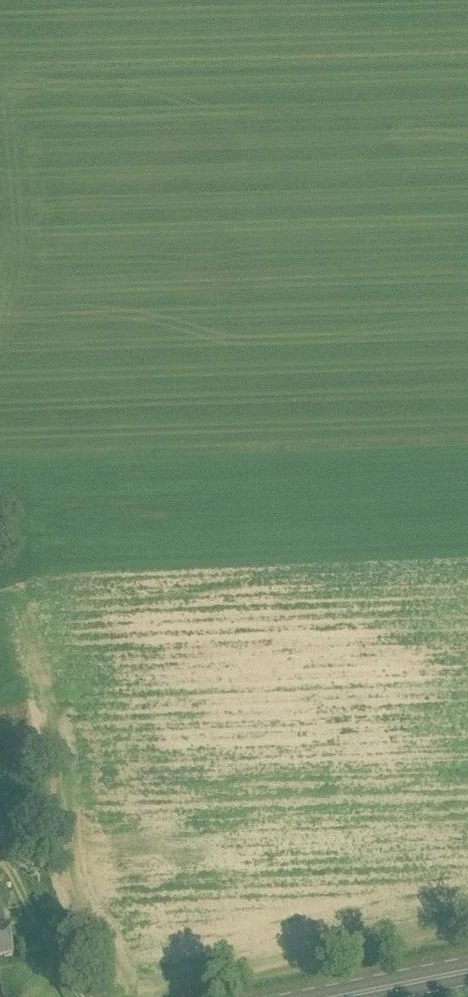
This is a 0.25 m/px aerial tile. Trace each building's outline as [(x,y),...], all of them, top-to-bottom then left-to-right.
[(0,904),(0,958),(12,956),(6,927),(5,927),(0,904)]
